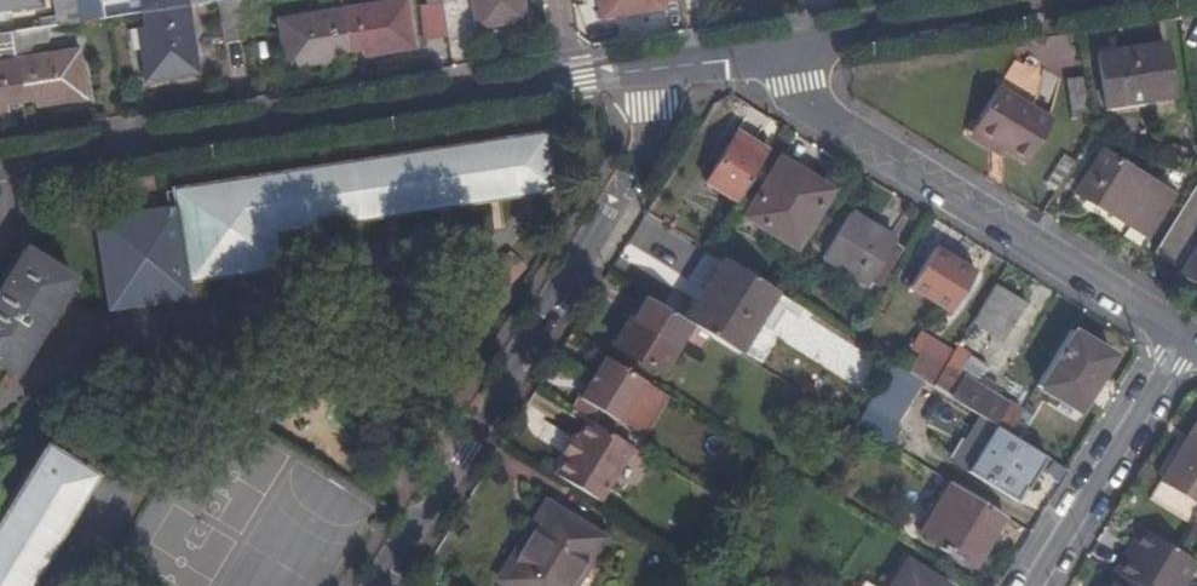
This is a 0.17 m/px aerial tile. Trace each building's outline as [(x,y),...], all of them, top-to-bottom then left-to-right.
[(42,5),(42,0),(0,0),(0,11),(42,5)] [(59,27),(79,24),(76,0),(55,0),(59,27)] [(79,24),(99,21),(95,0),(76,0),(79,24)] [(185,0),(139,0),(139,1),(142,14),(186,8),(185,0)] [(232,1),(218,2),(224,44),(245,41),(244,36),(239,0),(235,0),(232,1)] [(343,9),(350,7),(349,0),(342,0),(343,9)] [(349,52),(362,51),(384,48),(385,55),(415,51),(408,0),(397,0),(350,7),(343,9),(349,52)] [(447,37),(442,5),(441,0),(427,0),(428,7),(422,8),(426,40),(447,37)] [(476,29),(526,21),(523,0),(471,0),(476,29)] [(678,0),(595,0),(597,13),(633,8),(634,15),(663,9),(663,4),(679,1),(678,0)] [(442,5),(447,37),(462,34),(458,3),(442,5)] [(186,8),(142,14),(144,28),(147,49),(140,50),(144,80),(197,72),(186,8)] [(599,20),(634,15),(633,8),(597,13),(599,20)] [(335,55),(349,52),(343,9),(277,18),(284,70),(321,64),(320,57),(335,55)] [(147,49),(144,28),(136,29),(140,50),(147,49)] [(49,44),(46,29),(28,31),(11,34),(14,58),(21,102),(35,100),(55,97),(56,104),(87,99),(78,47),(31,55),(30,48),(49,44)] [(14,58),(11,34),(0,36),(0,60),(14,58)] [(1097,51),(1106,103),(1171,93),(1164,41),(1097,51)] [(384,48),(362,51),(363,59),(385,55),(384,48)] [(336,62),(335,55),(320,57),(321,64),(336,62)] [(21,102),(14,58),(0,60),(0,105),(6,104),(21,102)] [(1088,112),(1082,73),(1067,75),(1073,114),(1088,112)] [(1055,114),(1000,82),(967,135),(1000,154),(1003,148),(1026,162),(1055,114)] [(55,97),(35,100),(35,107),(56,104),(55,97)] [(707,179),(739,198),(766,155),(734,135),(707,179)] [(475,145),(483,201),(552,190),(544,136),(475,145)] [(274,232),(483,201),(475,145),(173,191),(175,207),(186,282),(190,281),(278,267),(274,232)] [(1107,151),(1082,193),(1147,233),(1173,190),(1107,151)] [(1047,184),(1056,190),(1076,159),(1066,153),(1047,184)] [(783,156),(748,214),(801,247),(836,188),(783,156)] [(1154,250),(1176,264),(1189,244),(1193,246),(1179,271),(1196,282),(1196,180),(1192,188),(1170,225),(1154,250)] [(186,282),(175,207),(94,220),(109,312),(193,300),(190,281),(186,282)] [(851,211),(824,255),(869,283),(896,238),(851,211)] [(934,242),(909,283),(949,308),(974,267),(934,242)] [(48,265),(24,250),(0,289),(0,365),(14,374),(72,280),(48,265)] [(489,271),(509,286),(525,264),(506,250),(489,271)] [(683,317),(691,322),(735,349),(773,288),(722,256),(683,317)] [(1028,300),(996,280),(984,301),(1016,320),(1028,300)] [(683,317),(645,294),(614,344),(661,372),(691,322),(683,317)] [(1016,320),(984,301),(974,317),(1006,337),(1016,320)] [(1113,354),(1071,328),(1036,383),(1078,409),(1113,354)] [(997,425),(1007,431),(1016,417),(1020,410),(996,395),(1001,385),(982,374),(977,382),(957,370),(968,351),(957,344),(944,365),(932,385),(952,397),(997,425)] [(920,350),(908,370),(924,380),(932,385),(944,365),(920,350)] [(977,382),(982,374),(989,363),(968,351),(957,370),(977,382)] [(860,370),(879,382),(889,366),(869,354),(860,370)] [(611,434),(644,380),(604,356),(572,411),(586,419),(611,434)] [(908,370),(891,363),(889,366),(879,382),(854,424),(889,447),(900,430),(895,427),(924,380),(908,370)] [(586,419),(554,475),(570,484),(599,501),(632,446),(611,434),(586,419)] [(1161,478),(1196,501),(1196,420),(1161,478)] [(975,421),(950,461),(963,470),(989,430),(975,421)] [(1007,431),(997,425),(967,473),(1016,503),(1024,490),(1026,492),(1047,458),(1007,431)] [(93,478),(44,448),(0,521),(0,585),(27,585),(93,478)] [(977,559),(1005,514),(951,481),(922,530),(939,540),(937,544),(948,550),(952,544),(977,559)] [(545,512),(504,579),(516,585),(569,585),(599,538),(549,507),(545,512)] [(1144,526),(1129,551),(1136,556),(1152,531),(1144,526)] [(1138,585),(1179,585),(1196,558),(1178,547),(1152,531),(1136,556),(1129,551),(1117,572),(1119,574),(1126,579),(1138,585)] [(907,560),(890,585),(949,585),(907,560)] [(1126,579),(1119,574),(1112,585),(1122,585),(1126,579)]
